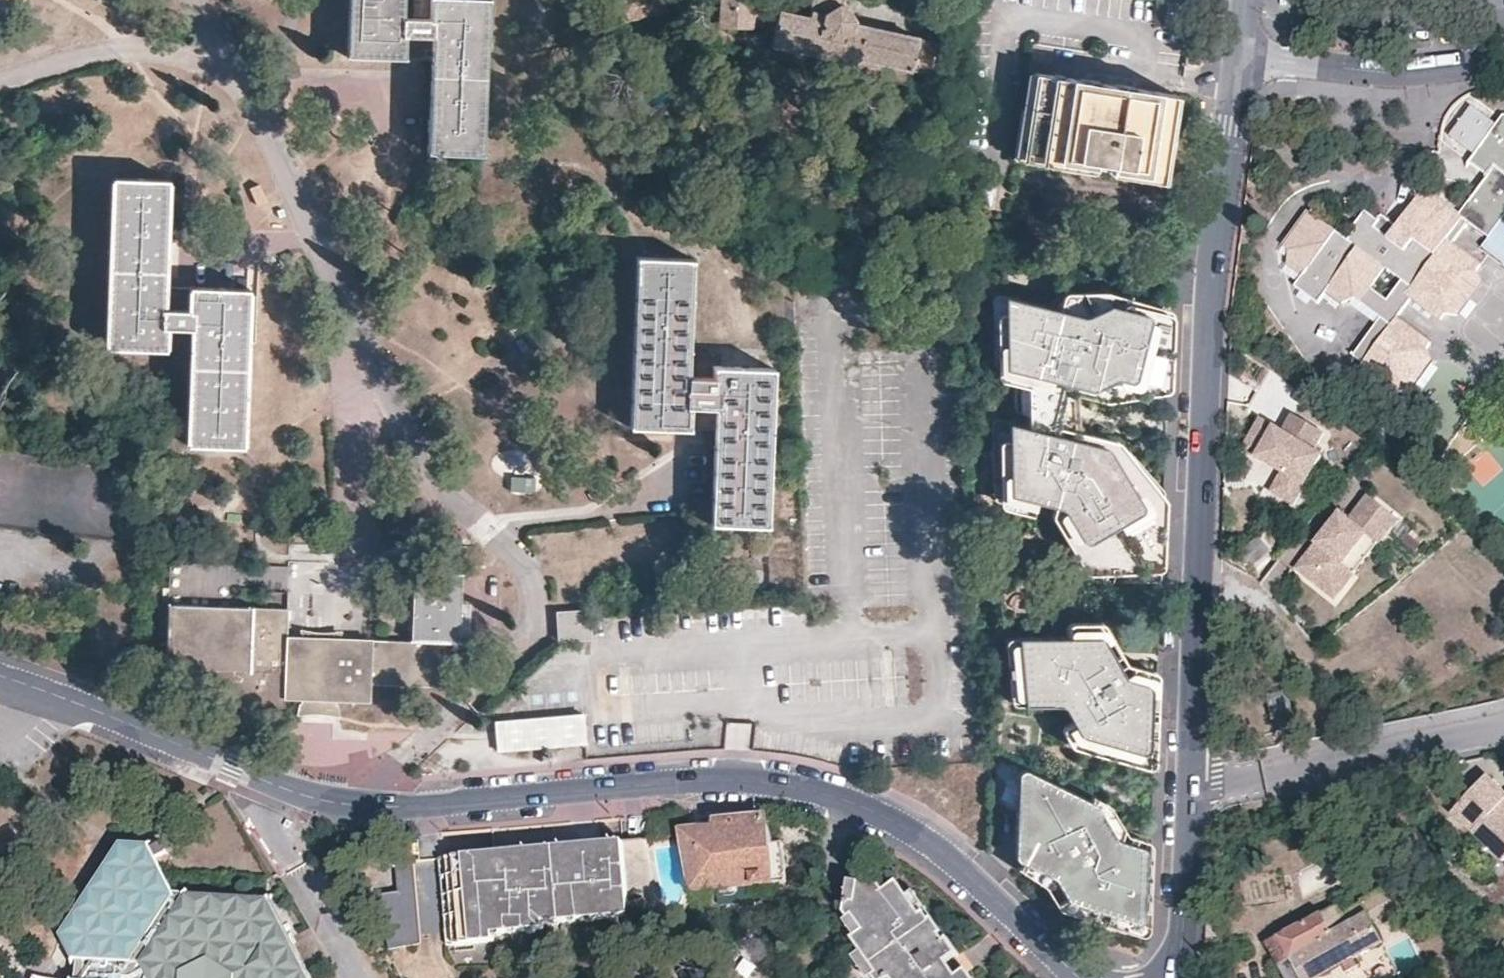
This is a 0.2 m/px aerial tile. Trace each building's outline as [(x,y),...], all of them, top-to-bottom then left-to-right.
[(404,0),(349,0),(347,59),(405,62),(405,39),(432,39),(429,154),(483,156),(488,0),(430,0),(430,7),(404,6),(404,0)] [(752,26),(753,3),(754,0),(728,0),(727,28),(752,30),(752,26)] [(914,74),(931,78),(938,44),(880,30),(859,23),(856,18),(855,16),(853,13),(850,9),(845,5),(846,0),(814,0),(811,16),(781,10),(775,32),(771,47),(826,59),(826,65),(852,72),(855,61),(883,66),(914,74)] [(775,32),(781,10),(753,3),(752,26),(775,32)] [(910,88),(914,74),(883,66),(855,61),(852,72),(851,74),(910,88)] [(1098,165),(1160,175),(1172,95),(1033,73),(1025,122),(1021,152),(1098,165)] [(1473,108),(1451,139),(1475,157),(1498,126),(1473,108)] [(1503,217),(1503,119),(1498,126),(1475,157),(1469,165),(1489,180),(1477,199),(1503,217)] [(1017,121),(1012,150),(1021,152),(1025,122),(1017,121)] [(1159,182),(1160,175),(1098,165),(1021,152),(1012,150),(1011,158),(1159,182)] [(161,296),(162,285),(163,233),(164,179),(112,177),(111,195),(109,268),(106,346),(129,347),(165,349),(165,327),(191,327),(188,443),(241,444),(246,287),(189,285),(189,296),(175,296),(161,296)] [(1325,311),(1333,300),(1346,308),(1362,302),(1384,318),(1392,324),(1363,364),(1355,375),(1391,401),(1395,396),(1406,397),(1431,364),(1426,351),(1429,346),(1402,325),(1419,302),(1448,323),(1453,318),(1463,319),(1488,287),(1484,276),(1487,271),(1458,248),(1473,228),(1462,220),(1427,194),(1400,230),(1391,242),(1378,233),(1382,226),(1370,216),(1358,231),(1361,234),(1352,245),(1311,217),(1287,250),(1293,255),(1293,268),(1308,280),(1300,292),(1325,311)] [(1477,199),(1462,220),(1473,228),(1493,241),(1486,252),(1503,264),(1503,217),(1477,199)] [(1386,220),(1382,226),(1378,233),(1391,242),(1400,230),(1386,220)] [(716,420),(716,432),(714,499),(714,525),(768,526),(772,368),(715,366),(714,388),(688,388),(689,370),(692,260),(638,257),(632,430),(689,431),(689,420),(716,420)] [(1146,550),(1161,551),(1163,548),(1165,484),(1120,433),(1077,423),(1084,390),(1109,395),(1164,387),(1167,385),(1168,383),(1171,306),(1170,302),(1111,282),(1060,284),(1056,299),(1008,289),(1010,370),(1007,385),(1032,390),(1026,420),(995,413),(997,498),(1046,509),(1103,570),(1102,578),(1142,578),(1144,551),(1146,550)] [(175,285),(162,285),(161,296),(175,296),(189,296),(189,285),(175,285)] [(1354,358),(1363,364),(1392,324),(1384,318),(1354,358)] [(1317,452),(1328,435),(1297,416),(1286,433),(1264,420),(1246,450),(1277,469),(1279,466),(1287,471),(1285,473),(1275,492),(1297,505),(1326,457),(1317,452)] [(702,431),(716,432),(716,420),(689,420),(689,431),(702,431)] [(1379,548),(1399,523),(1369,499),(1344,531),(1337,539),(1329,532),(1297,571),(1336,601),(1356,576),(1344,567),(1367,539),(1379,548)] [(1337,539),(1344,531),(1335,524),(1329,532),(1337,539)] [(1247,567),(1269,548),(1258,534),(1235,554),(1247,567)] [(1379,548),(1367,539),(1344,567),(1356,576),(1379,548)] [(442,680),(444,644),(459,644),(466,645),(467,603),(461,602),(461,572),(414,570),(411,640),(350,638),(337,637),(326,637),(302,636),(287,636),(286,619),(286,608),(168,604),(165,604),(164,667),(215,669),(216,676),(215,705),(285,707),(285,698),(300,698),(300,701),(300,709),(310,709),(323,709),(334,710),(334,703),(334,700),(368,700),(368,685),(442,687),(442,680)] [(589,610),(559,611),(559,639),(591,637),(589,610)] [(1157,756),(1159,695),(1149,695),(1104,628),(1006,630),(1012,683),(1004,683),(1004,752),(1052,752),(1052,736),(1150,761),(1154,761),(1157,756)] [(1270,698),(1275,720),(1294,716),(1288,692),(1270,698)] [(300,709),(300,701),(297,706),(296,714),(308,712),(320,713),(330,714),(338,715),(337,709),(334,703),(334,710),(323,709),(310,709),(300,709)] [(584,713),(494,720),(496,736),(497,752),(587,744),(584,713)] [(1021,771),(1018,771),(1017,784),(1019,784),(1019,802),(1004,802),(1003,850),(1061,877),(1076,902),(1147,925),(1150,924),(1154,833),(1127,824),(1112,801),(1095,791),(1093,795),(1028,765),(1024,766),(1021,771)] [(1503,806),(1503,791),(1491,779),(1455,817),(1476,836),(1503,806)] [(1476,836),(1503,863),(1503,806),(1476,836)] [(682,832),(692,891),(775,882),(771,857),(770,847),(765,818),(724,820),(715,821),(713,822),(712,827),(682,832)] [(627,903),(652,899),(645,839),(623,842),(623,850),(627,903)] [(270,895),(186,892),(176,892),(154,844),(122,840),(84,900),(61,935),(79,960),(73,977),(312,977),(270,895)] [(623,850),(623,842),(611,843),(612,851),(623,850)] [(627,903),(623,850),(612,851),(611,843),(597,844),(596,851),(576,852),(575,846),(569,847),(569,853),(558,854),(557,848),(534,850),(534,857),(523,858),(522,851),(504,853),(504,864),(485,866),(484,855),(447,858),(451,901),(454,947),(493,943),(494,936),(546,931),(546,925),(628,919),(627,908),(627,903)] [(585,845),(575,846),(576,852),(596,851),(597,844),(585,845)] [(534,850),(522,851),(523,858),(534,857),(534,850)] [(493,854),(484,855),(485,866),(504,864),(504,853),(493,854)] [(447,947),(454,947),(451,901),(447,858),(440,858),(447,947)] [(381,895),(388,950),(421,942),(415,868),(397,869),(398,893),(381,895)] [(968,969),(969,967),(966,963),(918,896),(911,898),(898,881),(895,883),(892,885),(888,888),(885,889),(882,886),(861,882),(860,882),(859,883),(854,902),(847,902),(846,911),(846,912),(846,913),(846,914),(846,915),(849,919),(854,919),(863,931),(853,940),(875,973),(872,976),(873,977),(974,977),(968,969)] [(1359,896),(1369,913),(1386,903),(1376,886),(1359,896)] [(1384,945),(1376,927),(1410,908),(1405,898),(1370,915),(1365,910),(1345,920),(1340,913),(1337,906),(1265,946),(1283,977),(1322,977),(1342,967),(1347,974),(1352,971),(1358,968),(1354,961),(1384,945)] [(627,908),(652,906),(652,899),(627,903),(627,908)] [(1399,977),(1428,977),(1423,968),(1398,976),(1399,977)]
